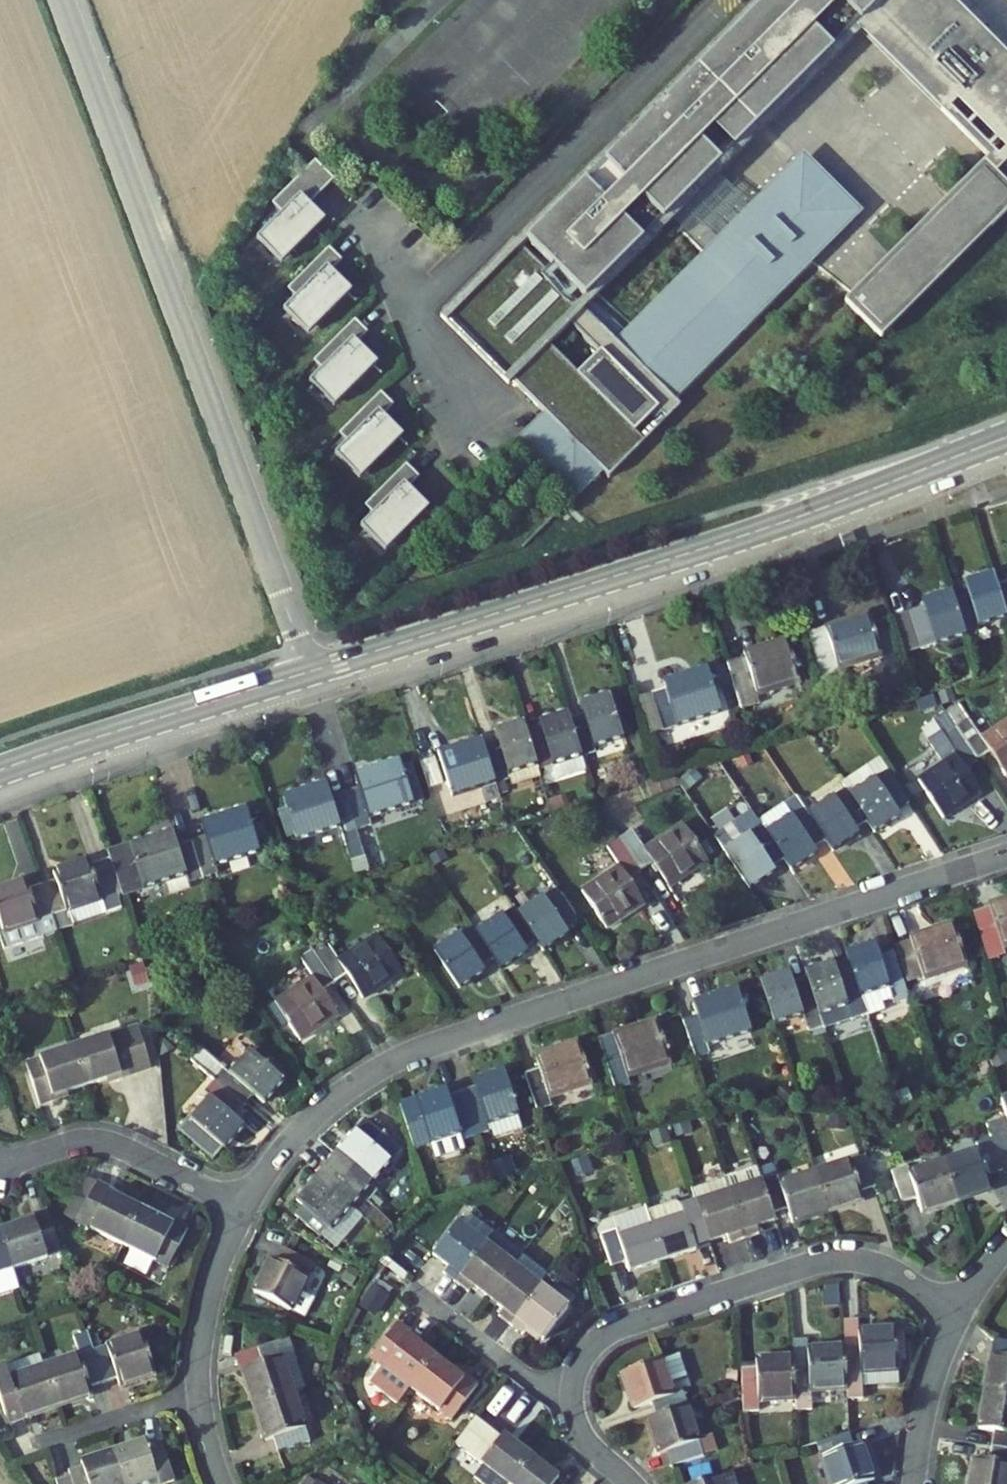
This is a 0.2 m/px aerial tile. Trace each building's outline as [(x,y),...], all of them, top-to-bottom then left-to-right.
[(716,173),(767,122),(755,109),(766,98),(779,111),(861,29),(954,123),(961,117),(1006,163),(1006,66),(942,0),(776,0),(455,319),(553,418),(608,474),(865,219),(808,161),(756,212),(705,263),(627,341),(587,301),(666,223),(716,173)] [(755,109),(767,122),(779,111),(766,98),(755,109)] [(281,215),(262,234),(282,255),(317,221),(305,208),(333,181),(314,162),(271,204),(281,215)] [(849,320),(881,353),(1006,228),(1006,163),(849,320)] [(716,173),(666,223),(705,263),(756,212),(716,173)] [(342,261),(329,247),(287,289),(298,300),(291,306),(309,325),(344,291),(329,274),(342,261)] [(372,330),(359,316),(317,357),(328,368),(321,375),(339,394),(375,359),(359,343),(372,330)] [(399,402),(386,388),(344,429),(355,441),(349,447),(367,466),(402,431),(386,414),(399,402)] [(596,487),(608,474),(553,418),(540,431),(596,487)] [(540,431),(522,449),(577,505),(596,487),(540,431)] [(424,473),(411,460),(369,501),(380,512),(373,519),(391,538),(427,503),(411,487),(424,473)] [(978,625),(1005,617),(995,585),(992,574),(965,583),(968,594),(953,598),(965,635),(980,630),(978,625)] [(1006,622),(1006,581),(995,585),(1005,617),(1006,622)] [(965,635),(953,598),(951,593),(923,602),(925,607),(910,612),(922,648),(965,635)] [(868,613),(806,633),(824,689),(843,682),(839,670),(882,657),(868,613)] [(746,657),(726,664),(741,710),(761,704),(758,696),(801,682),(787,639),(745,652),(746,657)] [(720,712),(707,670),(664,683),(666,688),(652,693),(652,696),(663,730),(720,712)] [(611,694),(581,704),(584,714),(571,718),(582,755),(596,751),(595,746),(625,736),(611,694)] [(645,736),(663,730),(652,696),(634,702),(645,736)] [(982,739),(959,704),(946,712),(978,761),(991,752),(1006,776),(1006,722),(982,739)] [(582,755),(571,718),(568,712),(539,722),(541,727),(527,732),(539,769),(555,764),(559,778),(587,769),(582,755)] [(944,818),(982,793),(966,769),(978,761),(946,712),(933,721),(941,732),(928,741),(944,765),(920,781),(944,818)] [(539,769),(527,732),(524,722),(495,731),(498,741),(484,746),(496,783),(510,778),(512,784),(541,775),(539,769)] [(496,783),(484,746),(482,740),(453,749),(455,755),(441,759),(452,796),(496,783)] [(397,761),(354,774),(359,788),(344,793),(355,827),(364,856),(379,852),(368,816),(410,802),(397,761)] [(897,810),(909,802),(888,770),(850,795),(868,820),(876,832),(900,815),(897,810)] [(296,838),(338,824),(350,861),(364,856),(355,827),(344,793),(330,797),(325,783),(283,797),(286,808),(295,836),(296,838)] [(868,820),(850,795),(846,789),(808,814),(825,840),(833,851),(858,834),(855,829),(868,820)] [(825,840),(808,814),(796,797),(759,822),(762,827),(784,859),(791,870),(815,854),(812,849),(825,840)] [(295,836),(286,808),(278,811),(287,839),(295,836)] [(245,810),(201,824),(205,836),(191,841),(203,876),(217,872),(215,865),(258,852),(245,810)] [(670,887),(707,862),(682,825),(645,849),(633,831),(620,839),(641,872),(654,863),(670,887)] [(784,859),(762,827),(725,851),(751,888),(774,872),(772,868),(784,859)] [(122,895),(186,874),(188,881),(203,876),(191,841),(177,845),(173,833),(109,853),(111,859),(122,895)] [(644,904),(628,880),(641,872),(620,839),(607,848),(620,867),(583,891),(608,929),(644,904)] [(379,852),(364,856),(369,870),(383,865),(379,852)] [(354,874),(358,873),(369,870),(364,856),(350,861),(354,874)] [(42,886),(57,930),(127,907),(122,895),(111,859),(91,866),(89,861),(54,873),(57,881),(42,886)] [(57,930),(42,886),(29,890),(26,882),(0,891),(0,921),(4,934),(0,935),(0,937),(4,948),(57,930)] [(578,921),(556,889),(518,914),(536,940),(539,944),(544,951),(570,934),(566,929),(578,921)] [(990,905),(991,907),(975,912),(990,959),(1001,955),(998,947),(1003,946),(1004,948),(1006,947),(1006,899),(990,905)] [(514,907),(477,933),(494,959),(501,969),(527,953),(524,948),(536,940),(518,914),(514,907)] [(967,966),(953,923),(911,937),(912,941),(924,976),(925,980),(967,966)] [(477,933),(472,926),(435,950),(460,988),(485,971),(482,967),(494,959),(477,933)] [(363,997),(400,973),(376,935),(338,960),(326,941),(313,950),(335,983),(348,974),(363,997)] [(524,948),(527,953),(539,944),(536,940),(524,948)] [(909,981),(924,976),(912,941),(897,946),(909,981)] [(906,989),(893,950),(879,955),(876,945),(847,954),(851,964),(861,996),(889,986),(891,993),(906,989)] [(300,1039),(338,1014),(322,990),(335,983),(313,950),(301,958),(313,977),(276,1002),(300,1039)] [(861,996),(851,964),(836,969),(834,963),(805,972),(807,978),(819,1014),(862,1000),(861,996)] [(789,973),(762,981),(776,1025),(804,1017),(808,1032),(823,1027),(819,1014),(807,978),(792,983),(789,973)] [(697,1016),(682,1021),(695,1059),(709,1054),(707,1046),(750,1032),(736,990),(693,1005),(697,1016)] [(657,1021),(599,1040),(615,1090),(631,1085),(628,1077),(671,1063),(657,1021)] [(139,1026),(74,1047),(86,1085),(113,1075),(115,1080),(153,1067),(139,1026)] [(536,1054),(540,1068),(525,1073),(537,1111),(553,1106),(550,1098),(593,1084),(579,1041),(536,1054)] [(40,1105),(61,1099),(59,1094),(86,1085),(74,1047),(26,1063),(40,1105)] [(243,1106),(254,1093),(264,1102),(283,1080),(250,1051),(231,1073),(201,1047),(190,1060),(214,1080),(243,1106)] [(504,1070),(474,1080),(477,1086),(462,1090),(477,1135),(491,1130),(489,1122),(518,1113),(504,1070)] [(223,1149),(243,1126),(233,1117),(243,1106),(214,1080),(204,1092),(209,1097),(190,1120),(187,1117),(176,1130),(211,1161),(222,1148),(223,1149)] [(413,1147),(460,1132),(462,1139),(477,1135),(462,1090),(448,1095),(446,1089),(399,1105),(413,1147)] [(987,1178),(1006,1171),(1006,1120),(1006,1118),(987,1125),(991,1138),(976,1143),(978,1150),(944,1161),(957,1199),(991,1188),(987,1178)] [(366,1120),(325,1166),(336,1175),(373,1206),(376,1209),(382,1203),(371,1194),(375,1189),(370,1184),(400,1149),(366,1120)] [(876,1188),(865,1156),(815,1172),(828,1212),(862,1200),(860,1193),(876,1188)] [(922,1210),(957,1199),(944,1161),(909,1173),(907,1166),(893,1170),(903,1201),(917,1196),(922,1210)] [(373,1206),(336,1175),(325,1166),(316,1177),(296,1200),(302,1205),(294,1214),(321,1237),(329,1228),(331,1230),(351,1206),(363,1217),(373,1206)] [(757,1226),(775,1220),(773,1213),(763,1182),(758,1168),(725,1179),(730,1193),(745,1239),(760,1234),(757,1226)] [(792,1223),(828,1212),(815,1172),(781,1184),(778,1177),(763,1182),(773,1213),(788,1209),(792,1223)] [(730,1243),(745,1239),(730,1193),(725,1179),(691,1190),(696,1204),(707,1236),(708,1242),(728,1236),(730,1243)] [(78,1222),(124,1245),(140,1212),(114,1199),(117,1193),(96,1183),(78,1222)] [(682,1208),(684,1215),(650,1226),(661,1261),(696,1249),(693,1241),(707,1236),(696,1204),(682,1208)] [(28,1222),(1,1231),(13,1268),(62,1252),(48,1210),(26,1217),(28,1222)] [(140,1212),(124,1245),(169,1266),(187,1228),(167,1218),(165,1223),(140,1212)] [(445,1271),(457,1281),(484,1244),(493,1234),(495,1232),(470,1213),(462,1223),(460,1222),(434,1255),(449,1266),(445,1271)] [(629,1271),(661,1261),(650,1226),(618,1237),(615,1230),(600,1235),(611,1266),(626,1262),(629,1271)] [(19,1286),(13,1268),(1,1231),(0,1231),(0,1293),(19,1286)] [(493,1234),(484,1244),(512,1266),(521,1254),(493,1234)] [(484,1244),(457,1281),(469,1290),(473,1285),(489,1296),(512,1266),(484,1244)] [(253,1292),(291,1310),(314,1264),(284,1249),(278,1261),(270,1258),(253,1292)] [(512,1266),(489,1296),(504,1308),(500,1314),(512,1323),(540,1287),(549,1276),(521,1254),(512,1266)] [(540,1287),(512,1323),(525,1332),(528,1327),(544,1338),(567,1307),(540,1287)] [(859,1321),(844,1322),(845,1348),(861,1347),(860,1333),(859,1321)] [(411,1387),(435,1356),(413,1340),(416,1335),(398,1322),(371,1357),(411,1387)] [(860,1333),(861,1347),(845,1348),(847,1388),(848,1398),(863,1398),(863,1387),(899,1385),(897,1331),(860,1333)] [(141,1335),(94,1350),(104,1381),(117,1377),(119,1384),(154,1373),(141,1335)] [(254,1404),(294,1391),(282,1355),(292,1353),(288,1338),(246,1352),(250,1367),(243,1370),(254,1404)] [(996,1339),(987,1391),(1006,1395),(1006,1341),(996,1339)] [(810,1390),(847,1388),(845,1348),(808,1350),(809,1363),(794,1364),(796,1399),(811,1398),(810,1390)] [(45,1366),(57,1404),(93,1393),(90,1385),(104,1381),(94,1350),(45,1366)] [(250,1367),(246,1352),(238,1355),(243,1370),(250,1367)] [(634,1407),(651,1402),(656,1417),(687,1407),(682,1391),(674,1394),(670,1384),(687,1378),(681,1360),(684,1359),(683,1354),(678,1352),(673,1354),(674,1356),(623,1373),(634,1407)] [(57,1404),(45,1366),(41,1355),(0,1369),(0,1398),(5,1413),(20,1409),(22,1416),(57,1404)] [(457,1373),(435,1356),(411,1387),(451,1418),(478,1383),(460,1369),(457,1373)] [(759,1411),(759,1400),(796,1399),(794,1364),(794,1357),(757,1359),(757,1368),(742,1369),(744,1412),(759,1411)] [(294,1391),(254,1404),(265,1439),(275,1436),(279,1451),(310,1441),(294,1391)] [(987,1391),(981,1428),(995,1430),(993,1446),(1006,1448),(1006,1395),(987,1391)] [(658,1452),(667,1449),(672,1465),(703,1455),(687,1407),(656,1417),(647,1419),(658,1452)] [(476,1418),(456,1443),(483,1464),(475,1475),(487,1483),(509,1483),(530,1456),(504,1436),(503,1438),(476,1418)] [(866,1483),(873,1481),(860,1444),(854,1447),(849,1433),(817,1443),(830,1483),(866,1483)] [(114,1451),(125,1483),(137,1483),(159,1477),(161,1483),(169,1483),(176,1482),(162,1440),(148,1445),(146,1440),(114,1451)] [(993,1446),(990,1461),(976,1458),(971,1483),(1006,1483),(1006,1448),(993,1446)] [(114,1451),(82,1461),(83,1466),(68,1471),(70,1476),(55,1481),(56,1483),(125,1483),(114,1451)] [(530,1456),(509,1483),(563,1483),(557,1479),(558,1477),(530,1456)] [(730,1472),(691,1483),(734,1483),(730,1472)]
